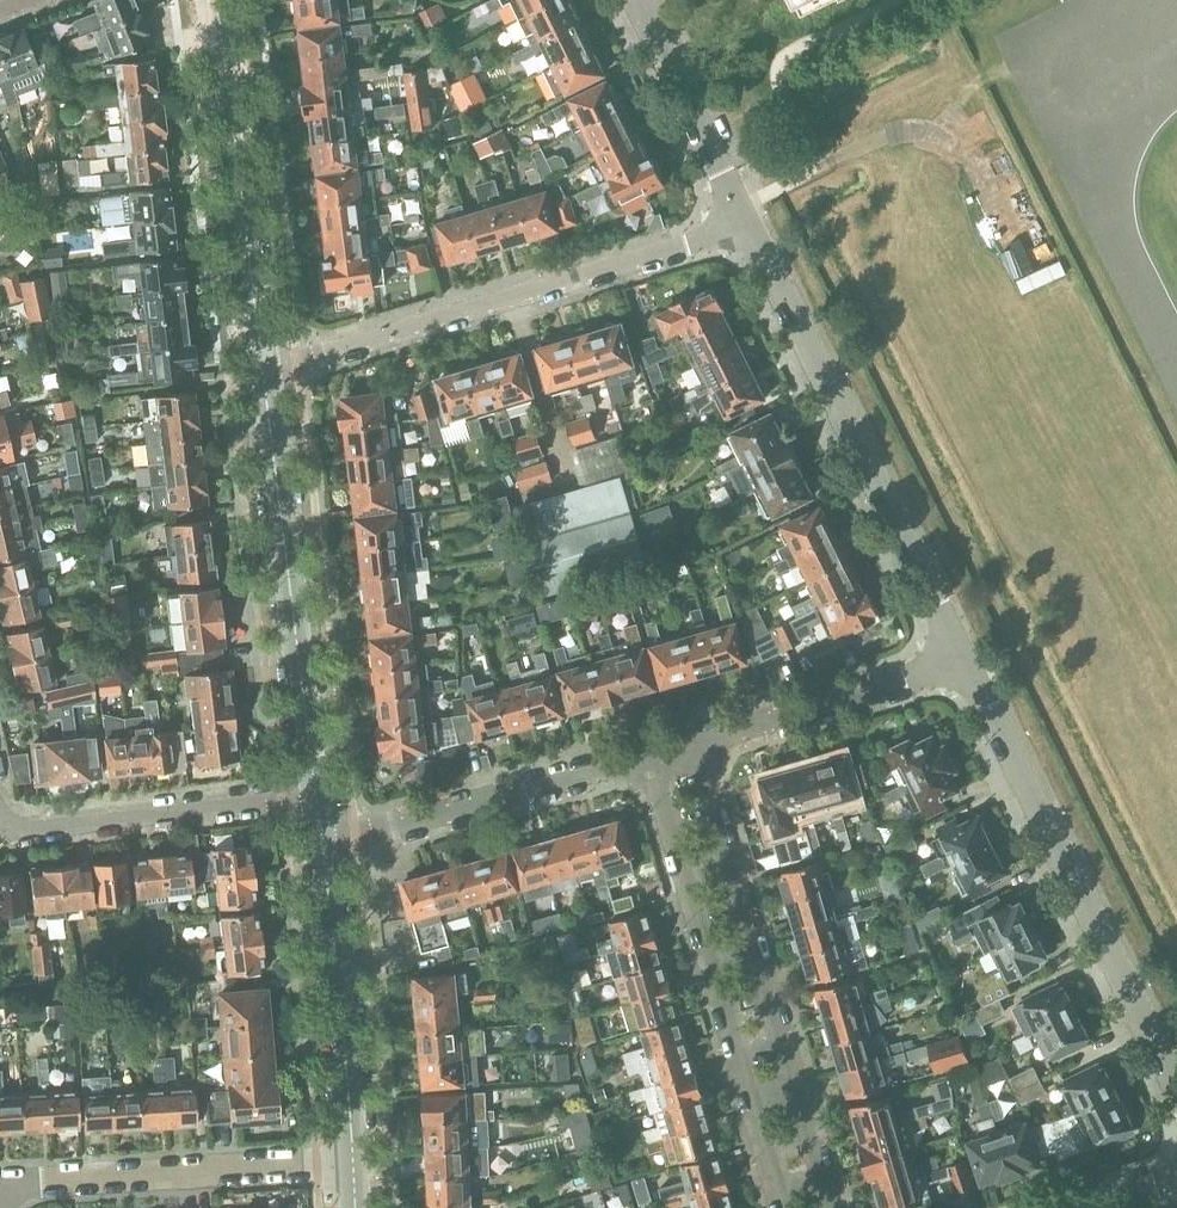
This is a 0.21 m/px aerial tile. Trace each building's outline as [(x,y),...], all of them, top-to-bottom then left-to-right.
[(75,21),(81,35),(92,31),(92,32),(140,14),(135,1),(135,0),(93,0),(97,12),(75,21)] [(296,16),(300,15),(301,27),(367,18),(365,7),(350,9),(349,0),(294,0),(296,16)] [(487,3),(492,13),(511,4),(519,20),(558,0),(492,0),(487,3)] [(541,40),(578,22),(574,14),(577,12),(571,0),(558,0),(519,20),(527,36),(537,32),(541,40)] [(795,7),(801,18),(837,0),(792,0),(795,7)] [(436,4),(420,12),(428,28),(447,18),(441,6),(436,4)] [(140,14),(92,32),(99,50),(86,54),(69,57),(73,71),(90,65),(106,60),(151,43),(145,29),(146,29),(147,26),(144,19),(141,17),(140,14)] [(374,35),(372,22),(302,31),(303,42),(299,42),(301,60),(344,54),(342,39),(374,35)] [(512,55),(517,65),(537,55),(545,71),(594,46),(586,29),(582,31),(578,22),(541,40),(512,55)] [(44,63),(37,65),(23,29),(10,34),(6,32),(0,35),(0,54),(16,96),(39,87),(41,101),(50,99),(48,83),(47,82),(44,63)] [(46,32),(34,37),(39,50),(51,45),(46,32)] [(558,97),(604,74),(599,65),(603,63),(594,46),(545,71),(558,97)] [(7,106),(18,101),(16,96),(0,54),(0,88),(7,106)] [(404,75),(406,75),(406,73),(405,73),(403,64),(346,71),(344,54),(301,60),(303,77),(307,77),(309,87),(347,83),(371,80),(371,79),(376,79),(387,78),(387,76),(404,75)] [(478,56),(469,61),(475,73),(484,69),(478,56)] [(115,75),(118,93),(156,88),(156,85),(158,82),(158,75),(154,73),(152,58),(100,65),(91,66),(93,78),(104,76),(115,75)] [(423,70),(426,84),(447,79),(443,67),(423,70)] [(406,73),(406,75),(411,103),(428,101),(423,70),(406,73)] [(371,80),(347,83),(309,87),(302,88),(305,116),(312,115),(365,109),(365,110),(395,105),(400,104),(398,92),(378,94),(376,95),(372,96),(371,80)] [(542,115),(547,125),(565,116),(574,132),(624,107),(616,90),(613,91),(608,82),(542,115)] [(76,99),(78,111),(119,106),(121,123),(164,118),(161,98),(157,99),(156,88),(118,93),(76,99)] [(433,129),(428,101),(411,103),(415,131),(433,129)] [(405,104),(400,104),(395,105),(396,116),(406,114),(405,104)] [(593,145),(597,153),(634,134),(630,126),(633,124),(624,107),(574,132),(582,150),(593,145)] [(365,109),(312,115),(313,126),(309,127),(311,144),(353,138),(353,139),(368,137),(365,110),(365,109)] [(445,118),(451,137),(463,134),(457,115),(445,118)] [(493,129),(487,117),(471,124),(476,137),(493,129)] [(97,156),(98,156),(125,153),(140,151),(164,148),(162,138),(166,137),(164,118),(121,123),(124,141),(82,146),(84,158),(97,156)] [(475,143),(482,157),(482,158),(510,144),(503,130),(475,143)] [(442,142),(441,133),(431,134),(432,144),(442,142)] [(650,158),(642,141),(638,143),(634,134),(597,153),(601,163),(591,168),(599,183),(650,158)] [(353,138),(311,144),(314,161),(317,160),(319,172),(384,163),(383,152),(369,154),(368,150),(354,151),(353,139),(353,138)] [(140,151),(125,153),(127,171),(99,174),(100,186),(128,183),(167,178),(166,164),(168,161),(167,154),(164,151),(164,148),(140,151)] [(533,152),(538,167),(542,180),(555,174),(542,148),(533,152)] [(3,211),(26,203),(19,182),(13,185),(7,170),(8,169),(0,151),(0,202),(3,211)] [(423,152),(425,168),(436,167),(435,151),(423,152)] [(623,205),(626,212),(649,201),(645,193),(665,183),(664,181),(667,180),(660,166),(657,167),(652,157),(650,158),(599,183),(580,193),(586,203),(604,193),(612,210),(623,205)] [(62,161),(65,187),(80,185),(79,176),(77,159),(62,161)] [(543,181),(542,180),(538,167),(527,170),(532,185),(543,182),(543,181)] [(42,196),(60,194),(57,169),(39,171),(42,196)] [(375,181),(387,180),(385,169),(320,177),(321,188),(318,189),(320,206),(362,200),(360,186),(375,184),(375,181)] [(496,180),(486,183),(490,197),(500,194),(496,180)] [(479,201),(490,197),(486,183),(475,186),(479,201)] [(551,189),(555,203),(567,199),(560,186),(551,189)] [(134,223),(172,218),(169,187),(108,195),(99,196),(102,226),(134,222),(134,223)] [(558,230),(547,193),(519,201),(532,241),(548,236),(547,233),(558,230)] [(55,212),(54,198),(27,201),(29,215),(55,212)] [(570,198),(567,199),(555,203),(562,228),(578,224),(570,198)] [(362,200),(320,206),(322,222),(326,222),(327,233),(365,228),(377,226),(376,216),(364,217),(362,200)] [(515,246),(532,241),(519,201),(493,209),(504,246),(514,243),(515,246)] [(447,222),(432,227),(437,243),(444,241),(450,262),(461,259),(462,262),(479,257),(466,217),(467,217),(463,205),(446,210),(445,213),(447,222)] [(504,246),(493,209),(467,217),(466,217),(479,257),(495,252),(494,249),(504,246)] [(377,226),(392,224),(391,214),(376,216),(377,226)] [(176,249),(172,218),(134,223),(135,239),(102,243),(103,257),(141,253),(176,249)] [(365,228),(327,233),(328,243),(325,244),(327,260),(326,260),(326,261),(369,256),(368,254),(367,240),(394,236),(392,224),(377,226),(365,228)] [(414,273),(432,267),(425,244),(407,249),(394,250),(396,262),(411,260),(414,273)] [(40,250),(42,268),(63,265),(60,247),(40,250)] [(369,256),(326,261),(326,263),(323,263),(325,281),(328,281),(329,288),(334,288),(335,289),(349,288),(351,288),(352,293),(375,290),(375,286),(386,284),(384,266),(396,264),(396,262),(394,250),(368,254),(369,256)] [(178,268),(177,258),(112,266),(113,277),(140,274),(142,292),(181,288),(181,289),(186,288),(183,268),(178,268)] [(10,304),(24,300),(24,298),(16,270),(1,275),(10,304)] [(64,271),(50,272),(53,302),(68,301),(64,271)] [(24,298),(24,300),(29,321),(51,316),(44,277),(21,282),(24,298)] [(146,322),(188,317),(186,299),(182,299),(181,289),(181,288),(142,292),(146,322)] [(660,316),(669,335),(678,331),(682,340),(725,318),(725,319),(728,317),(722,305),(724,304),(718,291),(716,292),(714,289),(695,299),(693,296),(673,306),(675,309),(660,316)] [(133,305),(132,294),(116,296),(117,307),(133,305)] [(188,347),(188,345),(187,335),(190,335),(188,317),(146,322),(136,323),(138,342),(109,346),(110,356),(140,353),(188,347)] [(682,340),(669,346),(673,355),(680,351),(681,353),(687,349),(695,366),(741,343),(733,328),(730,330),(725,319),(725,318),(682,340)] [(627,398),(619,374),(634,370),(630,356),(638,353),(632,333),(624,335),(621,326),(618,327),(617,324),(615,323),(613,321),(610,321),(608,321),(607,322),(605,323),(604,324),(603,325),(602,327),(602,330),(602,331),(594,334),(607,378),(614,402),(627,398)] [(607,378),(594,334),(591,335),(590,333),(589,331),(587,330),(586,329),(584,329),(581,329),(580,330),(578,331),(577,332),(576,334),(575,336),(575,338),(575,340),(567,342),(580,386),(607,378)] [(648,367),(673,355),(669,346),(662,349),(658,348),(655,337),(640,342),(648,367)] [(538,350),(552,395),(580,386),(567,342),(554,346),(553,343),(552,342),(551,341),(549,340),(547,340),(545,340),(542,341),(541,342),(540,344),(539,346),(538,348),(538,350)] [(683,394),(687,403),(751,371),(745,360),(748,358),(741,343),(695,366),(703,383),(695,387),(696,388),(683,394)] [(110,393),(109,387),(192,377),(190,366),(195,365),(193,345),(188,345),(188,347),(140,353),(143,371),(108,375),(108,378),(97,379),(99,394),(110,393)] [(494,364),(507,408),(534,400),(521,356),(519,354),(518,352),(516,351),(514,350),(512,350),(509,351),(508,352),(506,353),(505,356),(505,358),(505,361),(494,364)] [(467,372),(480,417),(507,408),(494,364),(482,368),(481,365),(480,364),(479,363),(477,362),(475,362),(473,362),(470,363),(469,364),(468,366),(467,368),(466,370),(466,371),(467,372)] [(480,417),(467,372),(455,376),(455,374),(454,373),(452,372),(451,371),(449,370),(447,370),(446,370),(444,371),(442,372),(440,375),(440,376),(439,378),(440,380),(438,381),(440,387),(431,390),(439,417),(448,415),(451,425),(466,421),(471,439),(485,435),(479,417),(480,417)] [(751,371),(687,403),(692,412),(697,409),(701,415),(716,408),(722,420),(764,398),(763,395),(766,394),(759,381),(756,382),(751,371)] [(421,420),(439,417),(431,390),(413,395),(421,420)] [(10,404),(6,391),(0,393),(0,407),(10,404)] [(194,392),(140,399),(143,421),(197,415),(194,392)] [(398,410),(392,411),(390,393),(366,396),(365,393),(351,395),(351,398),(349,398),(344,404),(345,406),(340,407),(343,428),(347,427),(347,429),(386,424),(400,422),(398,410)] [(598,408),(593,393),(582,397),(586,412),(598,408)] [(64,416),(76,414),(73,398),(60,401),(64,416)] [(33,431),(31,422),(21,424),(18,412),(0,417),(0,439),(33,431)] [(81,415),(83,429),(96,428),(94,413),(81,415)] [(197,415),(143,421),(146,443),(199,437),(197,415)] [(771,416),(729,437),(738,456),(714,468),(718,476),(785,443),(784,442),(779,432),(782,430),(776,418),(773,419),(771,416)] [(515,433),(513,428),(511,419),(499,422),(504,437),(515,433)] [(568,425),(574,445),(596,438),(590,419),(568,425)] [(71,422),(56,425),(62,448),(76,445),(71,422)] [(351,456),(390,451),(386,424),(347,429),(348,430),(345,431),(347,444),(349,444),(351,456)] [(96,428),(83,429),(86,443),(98,441),(96,428)] [(433,445),(448,444),(443,430),(431,431),(433,445)] [(14,459),(11,447),(36,441),(33,431),(0,439),(0,462),(14,459)] [(545,453),(539,434),(513,442),(519,462),(545,453)] [(677,453),(698,442),(693,435),(673,444),(677,453)] [(568,452),(581,492),(519,510),(543,593),(643,565),(620,481),(631,478),(618,436),(568,452)] [(148,465),(202,459),(199,437),(146,443),(148,465)] [(787,441),(784,442),(785,443),(718,476),(722,484),(732,479),(742,498),(745,496),(756,491),(798,470),(799,470),(801,469),(800,466),(802,465),(796,452),(794,453),(787,441)] [(414,448),(390,451),(351,456),(352,468),(350,469),(352,482),(354,482),(354,485),(393,480),(391,464),(421,460),(419,448),(414,448)] [(77,454),(64,456),(68,475),(80,473),(77,454)] [(88,459),(90,472),(103,470),(101,457),(88,459)] [(202,459),(148,465),(151,487),(204,481),(202,459)] [(521,490),(553,480),(548,462),(517,473),(521,490)] [(6,466),(0,467),(0,490),(26,484),(26,485),(35,483),(33,473),(9,478),(6,466)] [(105,485),(103,470),(90,472),(92,487),(105,485)] [(798,470),(756,491),(770,517),(812,497),(810,493),(813,492),(806,479),(804,481),(799,470),(798,470)] [(70,490),(83,487),(80,473),(68,475),(70,490)] [(393,480),(354,485),(355,487),(352,487),(354,501),(356,501),(358,514),(416,506),(413,478),(393,480)] [(151,487),(154,510),(207,504),(204,481),(151,487)] [(31,506),(26,485),(26,484),(0,490),(0,513),(31,506)] [(93,510),(105,508),(103,493),(90,495),(93,510)] [(444,503),(456,502),(455,493),(443,494),(444,503)] [(749,506),(745,496),(742,498),(732,503),(736,512),(749,506)] [(72,504),(74,518),(87,515),(85,502),(72,504)] [(34,517),(31,506),(0,513),(0,536),(36,528),(42,527),(39,516),(34,517)] [(823,512),(821,509),(784,527),(793,544),(770,555),(775,565),(834,536),(829,524),(832,523),(825,511),(823,512)] [(516,524),(512,510),(491,516),(495,530),(516,524)] [(362,546),(362,549),(421,541),(419,523),(423,523),(422,512),(359,519),(361,532),(358,533),(360,546),(362,546)] [(90,530),(87,515),(74,518),(77,532),(90,530)] [(211,535),(209,520),(164,526),(167,555),(171,554),(189,552),(213,549),(212,545),(214,543),(213,537),(211,535)] [(19,555),(37,551),(41,550),(36,528),(0,536),(0,560),(19,555)] [(97,537),(100,562),(114,561),(111,534),(97,537)] [(834,536),(775,565),(780,574),(802,563),(811,580),(847,562),(846,559),(849,558),(843,545),(840,547),(834,536)] [(366,577),(430,569),(428,557),(424,558),(422,542),(421,543),(421,541),(362,549),(363,551),(360,551),(362,565),(364,565),(366,577)] [(176,572),(177,583),(216,578),(215,563),(216,561),(215,555),(213,553),(213,549),(189,552),(171,554),(173,572),(176,572)] [(34,587),(29,564),(40,561),(37,551),(19,555),(20,559),(0,564),(0,595),(34,587)] [(847,562),(811,580),(819,597),(811,601),(811,600),(797,606),(801,616),(860,587),(855,577),(858,575),(851,563),(849,564),(847,562)] [(369,603),(369,605),(408,600),(429,598),(427,583),(431,582),(430,569),(366,577),(367,589),(365,589),(367,603),(369,603)] [(127,591),(124,576),(110,579),(113,594),(127,591)] [(649,581),(635,585),(638,596),(652,592),(649,581)] [(34,587),(0,595),(0,612),(3,625),(41,616),(40,611),(34,587)] [(222,647),(225,646),(223,633),(226,633),(225,622),(222,622),(221,611),(224,611),(222,600),(219,600),(218,587),(166,593),(172,643),(185,642),(186,653),(176,654),(175,651),(139,655),(139,653),(120,656),(122,671),(161,666),(224,658),(222,647)] [(801,616),(770,632),(751,641),(757,665),(801,643),(799,639),(813,632),(811,627),(822,621),(830,637),(856,624),(858,630),(881,619),(869,595),(865,597),(860,587),(801,616)] [(631,603),(628,590),(615,593),(619,606),(631,603)] [(684,639),(681,640),(693,680),(708,676),(707,673),(720,669),(709,632),(708,633),(697,593),(687,596),(695,625),(693,626),(694,631),(683,634),(684,639)] [(130,620),(126,594),(110,597),(115,623),(130,620)] [(747,662),(727,594),(717,597),(725,628),(709,632),(720,669),(721,672),(736,668),(735,665),(747,662)] [(538,607),(541,619),(572,611),(569,598),(538,606),(538,607)] [(410,619),(408,600),(369,605),(370,608),(367,608),(369,622),(371,621),(373,634),(436,627),(435,616),(410,619)] [(72,614),(70,605),(61,607),(63,616),(72,614)] [(751,641),(770,632),(757,606),(738,616),(751,641)] [(63,616),(52,618),(55,629),(76,624),(74,614),(72,614),(63,616)] [(510,636),(525,632),(520,616),(506,620),(510,636)] [(677,685),(693,680),(681,640),(663,645),(657,622),(646,625),(664,686),(676,682),(677,685)] [(464,626),(464,637),(481,633),(479,623),(464,626)] [(12,663),(50,655),(43,625),(6,634),(9,647),(7,651),(9,658),(12,660),(12,663)] [(637,625),(624,628),(629,642),(614,647),(613,647),(628,700),(629,699),(629,698),(644,694),(643,691),(655,687),(637,625)] [(437,632),(374,640),(375,653),(373,654),(375,670),(416,665),(414,647),(438,644),(437,632)] [(602,707),(628,700),(613,647),(614,647),(610,633),(599,636),(603,650),(586,655),(602,707)] [(553,717),(564,714),(544,645),(532,648),(538,669),(522,674),(521,674),(535,722),(537,722),(538,725),(554,721),(553,717)] [(569,660),(565,646),(555,649),(572,711),(584,707),(585,710),(600,706),(601,708),(602,707),(586,655),(569,660)] [(50,655),(12,663),(13,666),(11,670),(13,677),(16,679),(19,692),(57,684),(50,655)] [(195,730),(235,725),(240,724),(233,669),(225,670),(224,658),(161,666),(162,679),(188,675),(195,730)] [(518,661),(508,664),(515,687),(498,692),(510,734),(526,729),(525,725),(535,722),(521,674),(522,674),(518,661)] [(423,692),(423,693),(458,688),(458,680),(443,682),(443,679),(430,681),(428,664),(416,665),(375,670),(377,686),(379,685),(381,697),(423,692)] [(130,672),(131,682),(144,681),(142,670),(130,672)] [(69,686),(92,681),(90,671),(66,677),(69,686)] [(495,682),(477,687),(474,674),(464,677),(464,693),(467,692),(481,738),(492,735),(493,738),(510,734),(498,692),(495,682)] [(98,679),(100,690),(122,687),(120,676),(98,679)] [(93,681),(92,681),(69,686),(47,691),(49,708),(57,707),(59,717),(73,715),(73,704),(95,701),(93,681)] [(426,720),(423,693),(423,692),(381,697),(382,710),(380,710),(381,723),(384,723),(384,725),(426,720)] [(465,698),(453,699),(455,716),(469,714),(465,698)] [(173,767),(186,765),(182,730),(168,732),(168,730),(159,731),(156,699),(143,700),(144,716),(145,716),(152,771),(152,773),(173,770),(173,767)] [(50,718),(59,717),(57,707),(49,708),(50,718)] [(131,773),(124,718),(103,714),(102,714),(110,775),(115,775),(118,776),(123,776),(126,774),(131,773)] [(434,750),(476,739),(470,714),(469,714),(455,716),(426,720),(384,725),(385,727),(380,728),(383,748),(387,748),(387,750),(393,755),(396,754),(396,758),(416,756),(416,752),(434,750)] [(145,716),(144,716),(124,718),(131,773),(135,774),(140,774),(143,772),(152,771),(145,716)] [(235,725),(195,730),(199,765),(222,762),(222,766),(237,764),(233,727),(235,727),(235,725)] [(90,737),(64,740),(69,780),(73,780),(75,783),(83,782),(85,778),(100,777),(95,736),(90,737)] [(906,783),(952,760),(945,746),(939,748),(933,736),(920,743),(918,738),(920,737),(919,736),(884,753),(893,770),(899,767),(906,783)] [(65,781),(69,780),(64,740),(33,743),(38,784),(53,782),(56,785),(63,784),(65,781)] [(31,782),(27,753),(9,755),(15,783),(31,782)] [(489,755),(481,757),(485,770),(492,768),(489,755)] [(830,761),(819,765),(832,810),(860,803),(847,757),(844,758),(843,755),(829,758),(830,761)] [(861,788),(876,784),(869,760),(854,764),(861,788)] [(924,809),(926,812),(945,803),(943,798),(960,790),(958,786),(964,784),(952,760),(906,783),(882,795),(887,804),(908,794),(917,812),(924,809)] [(804,818),(832,810),(819,765),(818,762),(801,767),(801,769),(791,773),(804,818)] [(804,818),(791,773),(784,774),(783,771),(771,775),(772,778),(762,781),(761,778),(756,779),(781,865),(823,853),(822,848),(819,839),(810,842),(807,829),(804,818)] [(835,821),(838,833),(848,831),(844,818),(835,821)] [(880,838),(871,819),(863,821),(859,830),(863,843),(880,838)] [(942,857),(948,868),(992,845),(986,834),(989,832),(983,821),(980,822),(979,819),(962,828),(959,823),(940,833),(942,837),(932,842),(938,856),(942,857)] [(604,865),(631,858),(620,821),(617,822),(614,821),(608,822),(606,825),(593,829),(604,865)] [(815,826),(807,829),(810,842),(819,839),(815,826)] [(570,835),(567,836),(578,873),(576,874),(579,883),(595,878),(597,887),(608,884),(608,883),(609,883),(604,865),(593,829),(581,832),(578,831),(572,832),(570,835)] [(853,849),(848,831),(838,833),(843,851),(853,849)] [(190,853),(189,853),(192,882),(204,880),(215,879),(254,874),(252,861),(254,857),(253,852),(251,850),(250,846),(211,850),(211,852),(198,853),(196,834),(187,835),(190,853)] [(576,874),(578,873),(567,836),(564,837),(561,836),(555,837),(553,840),(541,844),(551,881),(576,874)] [(553,890),(554,890),(551,881),(541,844),(528,847),(525,846),(519,847),(518,850),(514,851),(528,900),(532,898),(554,892),(553,890)] [(931,876),(937,886),(954,878),(962,893),(969,890),(971,895),(990,885),(988,880),(1005,872),(1003,869),(1006,867),(1001,856),(998,857),(992,845),(948,868),(931,876)] [(165,895),(193,892),(192,882),(189,853),(185,854),(182,851),(177,852),(174,855),(160,856),(165,895)] [(520,889),(510,853),(506,854),(503,852),(497,854),(496,857),(483,860),(494,897),(520,889)] [(853,864),(850,854),(835,858),(838,868),(853,864)] [(156,906),(157,906),(167,905),(165,895),(160,856),(146,858),(143,856),(138,857),(136,859),(132,860),(137,898),(138,898),(139,908),(156,906)] [(100,915),(130,912),(124,861),(110,862),(108,860),(100,861),(97,864),(94,864),(100,914),(100,915)] [(494,897),(483,860),(471,864),(468,862),(462,864),(460,867),(457,868),(467,904),(494,897)] [(836,888),(831,871),(824,873),(821,862),(784,873),(787,882),(783,883),(789,902),(836,888)] [(60,868),(65,909),(94,905),(89,865),(76,866),(73,864),(65,865),(63,868),(60,868)] [(65,916),(65,909),(60,868),(57,869),(54,866),(46,867),(44,870),(30,872),(35,912),(44,911),(45,918),(65,916)] [(467,904),(457,868),(454,868),(451,867),(445,868),(443,872),(430,875),(444,923),(470,915),(467,904)] [(10,925),(25,924),(24,913),(19,873),(14,873),(10,871),(3,872),(0,875),(0,916),(9,915),(10,925)] [(219,908),(257,903),(257,899),(259,896),(258,891),(255,888),(254,874),(215,879),(219,908)] [(444,923),(430,875),(418,879),(417,876),(407,879),(408,882),(404,883),(407,895),(404,896),(408,910),(411,909),(423,952),(437,948),(440,961),(454,957),(452,952),(444,923)] [(192,882),(193,892),(206,890),(204,880),(192,882)] [(608,883),(608,884),(616,913),(643,905),(638,890),(624,894),(620,880),(609,883),(608,883)] [(903,888),(901,883),(882,888),(886,901),(896,898),(906,895),(903,888)] [(838,917),(837,916),(835,907),(841,905),(836,888),(789,902),(797,928),(838,917)] [(507,903),(496,906),(500,921),(511,918),(507,903)] [(167,905),(157,906),(158,917),(168,916),(167,905)] [(876,905),(867,907),(852,912),(837,916),(838,917),(797,928),(805,955),(861,939),(862,939),(857,921),(879,916),(876,905)] [(993,951),(1033,930),(1031,926),(1034,924),(1029,913),(1025,915),(1023,911),(1023,912),(1020,905),(1011,910),(1009,905),(978,921),(993,951)] [(489,924),(500,921),(496,906),(485,909),(489,924)] [(916,921),(921,933),(947,920),(940,906),(915,919),(916,921)] [(900,911),(904,925),(912,923),(916,921),(915,919),(911,908),(900,911)] [(591,924),(606,919),(604,911),(589,915),(591,924)] [(647,912),(611,923),(619,949),(655,939),(651,926),(652,924),(651,917),(648,916),(647,912)] [(258,913),(220,918),(224,946),(262,941),(260,927),(262,924),(262,919),(259,917),(258,913)] [(565,927),(561,913),(552,916),(556,929),(565,927)] [(100,914),(90,915),(93,938),(102,937),(100,915),(100,914)] [(501,922),(507,942),(517,939),(512,919),(501,922)] [(921,951),(912,923),(904,925),(901,926),(910,954),(921,951)] [(977,997),(984,1007),(999,1000),(1013,993),(1007,981),(1039,965),(1037,960),(1045,956),(1042,950),(1041,946),(1045,945),(1039,933),(1035,935),(1033,930),(993,951),(1001,967),(981,976),(980,989),(977,997)] [(40,990),(55,989),(50,943),(47,943),(47,941),(43,941),(42,932),(30,933),(35,975),(38,975),(40,990)] [(200,949),(214,947),(213,935),(199,937),(200,949)] [(581,959),(574,935),(561,938),(568,962),(581,959)] [(554,936),(539,940),(543,955),(558,951),(554,936)] [(626,975),(662,964),(661,961),(663,958),(661,952),(658,951),(655,939),(619,949),(626,975)] [(869,966),(861,939),(805,955),(810,974),(814,973),(816,982),(869,966)] [(262,941),(224,946),(227,975),(265,970),(265,966),(267,963),(266,958),(263,955),(262,941)] [(465,950),(467,959),(481,956),(479,946),(465,950)] [(214,947),(200,949),(190,950),(190,958),(200,957),(201,960),(216,958),(214,947)] [(107,953),(108,970),(121,968),(119,952),(107,953)] [(616,978),(624,1004),(670,990),(666,978),(668,975),(666,969),(663,968),(662,964),(626,975),(616,978)] [(583,988),(578,971),(564,975),(569,992),(581,989),(583,988)] [(163,972),(146,974),(147,989),(165,987),(163,972)] [(457,992),(469,991),(467,973),(455,975),(455,974),(415,978),(416,981),(413,984),(414,990),(417,992),(418,1006),(458,1002),(457,992)] [(826,1017),(864,1006),(856,979),(819,990),(819,993),(816,994),(820,1008),(823,1007),(826,1017)] [(14,1001),(20,1001),(36,999),(35,982),(12,985),(13,996),(14,1001)] [(512,985),(475,988),(476,1000),(496,998),(513,996),(512,985)] [(1026,1003),(1025,1004),(1033,1020),(1010,1031),(1016,1042),(1074,1013),(1069,1002),(1072,1001),(1065,987),(1062,988),(1061,986),(1040,996),(1039,993),(1024,1000),(1026,1003)] [(870,993),(874,1004),(890,999),(887,988),(870,993)] [(581,989),(569,992),(574,1011),(579,1009),(584,999),(581,989)] [(39,991),(40,999),(54,997),(53,990),(39,991)] [(223,1026),(263,1022),(262,1009),(263,1009),(266,1006),(265,990),(220,994),(223,1026)] [(624,1004),(632,1030),(678,1017),(677,1013),(678,1010),(676,1004),(673,1003),(670,990),(624,1004)] [(132,998),(133,1013),(143,1012),(142,997),(132,998)] [(132,998),(105,1000),(106,1015),(133,1013),(132,998)] [(477,1011),(497,1009),(496,998),(476,1000),(477,1011)] [(890,999),(874,1004),(877,1014),(893,1010),(890,999)] [(78,1017),(106,1015),(105,1000),(77,1002),(78,1017)] [(939,1012),(951,1008),(948,1000),(936,1004),(939,1012)] [(999,1000),(984,1007),(976,1012),(982,1024),(1006,1013),(999,1000)] [(420,1030),(421,1033),(460,1030),(458,1002),(418,1006),(419,1019),(417,1022),(418,1028),(420,1030)] [(17,1021),(46,1018),(45,1005),(17,1007),(17,1021)] [(59,1024),(73,1023),(72,1005),(54,1006),(55,1024),(59,1024)] [(864,1006),(826,1017),(829,1027),(826,1028),(831,1045),(872,1033),(864,1006)] [(1080,1024),(1074,1013),(1016,1042),(1021,1053),(1044,1042),(1052,1058),(1053,1058),(1055,1061),(1069,1054),(1067,1051),(1088,1040),(1087,1038),(1090,1036),(1083,1022),(1080,1024)] [(589,1014),(581,1016),(576,1018),(585,1045),(590,1044),(598,1041),(589,1014)] [(191,1028),(207,1027),(206,1017),(190,1018),(191,1028)] [(680,1024),(679,1021),(643,1031),(647,1046),(625,1053),(628,1064),(686,1047),(683,1035),(684,1032),(683,1026),(680,1024)] [(263,1022),(223,1026),(225,1056),(271,1052),(269,1039),(265,1036),(264,1036),(263,1022)] [(553,1042),(565,1042),(574,1041),(573,1040),(573,1024),(552,1025),(553,1042)] [(191,1039),(208,1038),(207,1027),(191,1028),(191,1039)] [(423,1061),(477,1056),(474,1029),(460,1030),(421,1033),(421,1037),(419,1040),(419,1046),(422,1048),(423,1061)] [(839,1062),(842,1071),(906,1053),(905,1050),(914,1047),(912,1039),(903,1042),(902,1041),(877,1050),(872,1033),(831,1045),(836,1062),(839,1062)] [(928,1044),(936,1074),(971,1063),(959,1035),(928,1044)] [(587,1048),(582,1058),(588,1076),(600,1072),(592,1047),(587,1048)] [(631,1075),(640,1072),(645,1077),(647,1086),(647,1087),(694,1073),(693,1070),(695,1067),(693,1061),(690,1059),(686,1047),(628,1064),(631,1075)] [(271,1052),(225,1056),(228,1087),(268,1083),(267,1070),(268,1070),(272,1067),(271,1052)] [(849,1095),(850,1098),(895,1085),(890,1068),(908,1062),(906,1053),(842,1071),(845,1081),(842,1082),(846,1096),(849,1095)] [(552,1056),(553,1080),(569,1079),(568,1055),(567,1055),(552,1056)] [(477,1056),(423,1061),(424,1074),(422,1077),(423,1083),(425,1086),(426,1089),(479,1084),(477,1056)] [(50,1093),(47,1057),(37,1058),(39,1094),(22,1095),(24,1134),(38,1133),(38,1130),(52,1129),(49,1093),(50,1093)] [(167,1090),(167,1079),(165,1057),(157,1058),(155,1061),(155,1065),(153,1068),(154,1085),(151,1088),(139,1088),(141,1131),(155,1130),(155,1127),(169,1126),(166,1090),(167,1090)] [(174,1057),(165,1057),(167,1079),(176,1078),(174,1057)] [(992,1083),(1008,1078),(999,1059),(985,1063),(976,1066),(978,1072),(983,1086),(992,1083)] [(1016,1093),(1041,1080),(1034,1067),(1009,1080),(1016,1093)] [(1062,1109),(1066,1117),(1114,1093),(1109,1083),(1113,1082),(1106,1068),(1102,1069),(1101,1067),(1080,1077),(1079,1074),(1065,1081),(1066,1084),(1075,1102),(1062,1109)] [(11,1132),(11,1135),(24,1134),(22,1095),(4,1096),(2,1070),(0,1070),(0,1133),(11,1132)] [(632,1103),(647,1099),(651,1114),(656,1112),(702,1099),(703,1099),(695,1072),(694,1073),(647,1087),(647,1086),(629,1091),(632,1103)] [(110,1077),(82,1078),(83,1095),(85,1132),(89,1132),(89,1134),(101,1134),(101,1131),(114,1130),(110,1080),(110,1077)] [(895,1113),(890,1097),(853,1108),(854,1110),(851,1111),(855,1125),(858,1124),(861,1135),(899,1125),(910,1121),(926,1116),(955,1108),(951,1078),(932,1084),(937,1101),(895,1113)] [(110,1080),(114,1130),(128,1129),(128,1132),(141,1131),(139,1088),(138,1088),(138,1087),(133,1083),(123,1084),(118,1080),(110,1080)] [(1048,1093),(1041,1080),(1016,1093),(1023,1106),(1048,1093)] [(277,1096),(276,1082),(268,1083),(228,1087),(212,1088),(205,1089),(204,1089),(207,1125),(232,1123),(232,1122),(260,1120),(260,1124),(272,1123),(271,1119),(279,1118),(278,1113),(283,1113),(281,1095),(277,1096)] [(568,1100),(584,1099),(579,1084),(564,1085),(568,1100)] [(197,1124),(195,1088),(167,1090),(166,1090),(169,1126),(182,1126),(182,1128),(194,1127),(194,1125),(197,1124)] [(604,1088),(594,1092),(597,1103),(609,1099),(604,1088)] [(77,1128),(80,1127),(78,1091),(50,1093),(49,1093),(52,1129),(65,1128),(65,1131),(77,1130),(77,1128)] [(487,1110),(487,1092),(471,1092),(466,1093),(466,1092),(426,1094),(426,1098),(424,1100),(424,1107),(427,1109),(427,1122),(490,1120),(496,1119),(495,1110),(487,1110)] [(1066,1118),(1034,1129),(1042,1153),(1056,1148),(1055,1145),(1075,1137),(1081,1149),(1082,1148),(1083,1152),(1096,1145),(1094,1142),(1110,1134),(1113,1140),(1133,1131),(1126,1117),(1129,1115),(1122,1101),(1119,1103),(1114,1093),(1066,1117),(1066,1118)] [(702,1099),(656,1112),(660,1126),(645,1130),(648,1143),(709,1125),(706,1113),(707,1110),(705,1104),(702,1102),(702,1099)] [(988,1102),(994,1121),(1005,1118),(999,1099),(988,1102)] [(994,1121),(988,1102),(978,1106),(983,1123),(984,1125),(994,1121)] [(617,1123),(613,1111),(595,1117),(598,1128),(617,1123)] [(906,1150),(907,1151),(918,1148),(913,1131),(929,1127),(926,1116),(910,1121),(899,1125),(861,1135),(864,1144),(859,1145),(864,1163),(906,1150)] [(429,1147),(429,1150),(468,1148),(492,1147),(490,1120),(427,1122),(428,1136),(426,1138),(426,1145),(429,1147)] [(980,1124),(984,1138),(970,1143),(983,1182),(986,1181),(987,1184),(1000,1179),(1001,1180),(1012,1176),(998,1134),(994,1121),(984,1125),(983,1123),(980,1124)] [(1036,1165),(1040,1163),(1027,1124),(998,1134),(1012,1176),(1024,1172),(1037,1167),(1036,1165)] [(588,1125),(570,1129),(573,1138),(590,1134),(588,1125)] [(709,1125),(648,1143),(651,1154),(665,1150),(669,1165),(717,1151),(716,1148),(717,1145),(716,1139),(713,1137),(709,1125)] [(612,1129),(601,1132),(605,1146),(616,1143),(612,1129)] [(470,1177),(468,1148),(429,1150),(429,1154),(427,1156),(427,1162),(429,1164),(430,1179),(470,1177)] [(923,1174),(940,1169),(937,1159),(911,1167),(907,1151),(906,1150),(864,1163),(869,1180),(874,1179),(876,1188),(923,1174)] [(599,1152),(588,1155),(592,1169),(603,1166),(599,1152)] [(663,1200),(666,1199),(726,1182),(722,1169),(724,1166),(722,1160),(719,1159),(718,1155),(682,1166),(687,1181),(660,1189),(663,1200)] [(940,1170),(940,1169),(923,1174),(876,1188),(880,1199),(877,1200),(879,1207),(919,1207),(918,1206),(921,1204),(932,1201),(927,1183),(947,1177),(954,1181),(957,1192),(973,1187),(965,1162),(949,1167),(940,1170)] [(606,1167),(596,1170),(602,1189),(612,1186),(606,1167)] [(431,1206),(471,1204),(470,1177),(430,1179),(430,1181),(428,1184),(428,1190),(431,1192),(431,1206)] [(642,1177),(632,1181),(639,1204),(648,1201),(646,1194),(647,1193),(642,1177)] [(733,1207),(732,1204),(734,1202),(732,1196),(729,1194),(726,1182),(666,1199),(669,1207),(674,1207),(693,1202),(695,1207),(732,1207),(733,1207)] [(500,1202),(499,1192),(485,1193),(485,1203),(500,1202)] [(621,1197),(624,1205),(634,1202),(631,1194),(621,1197)]
